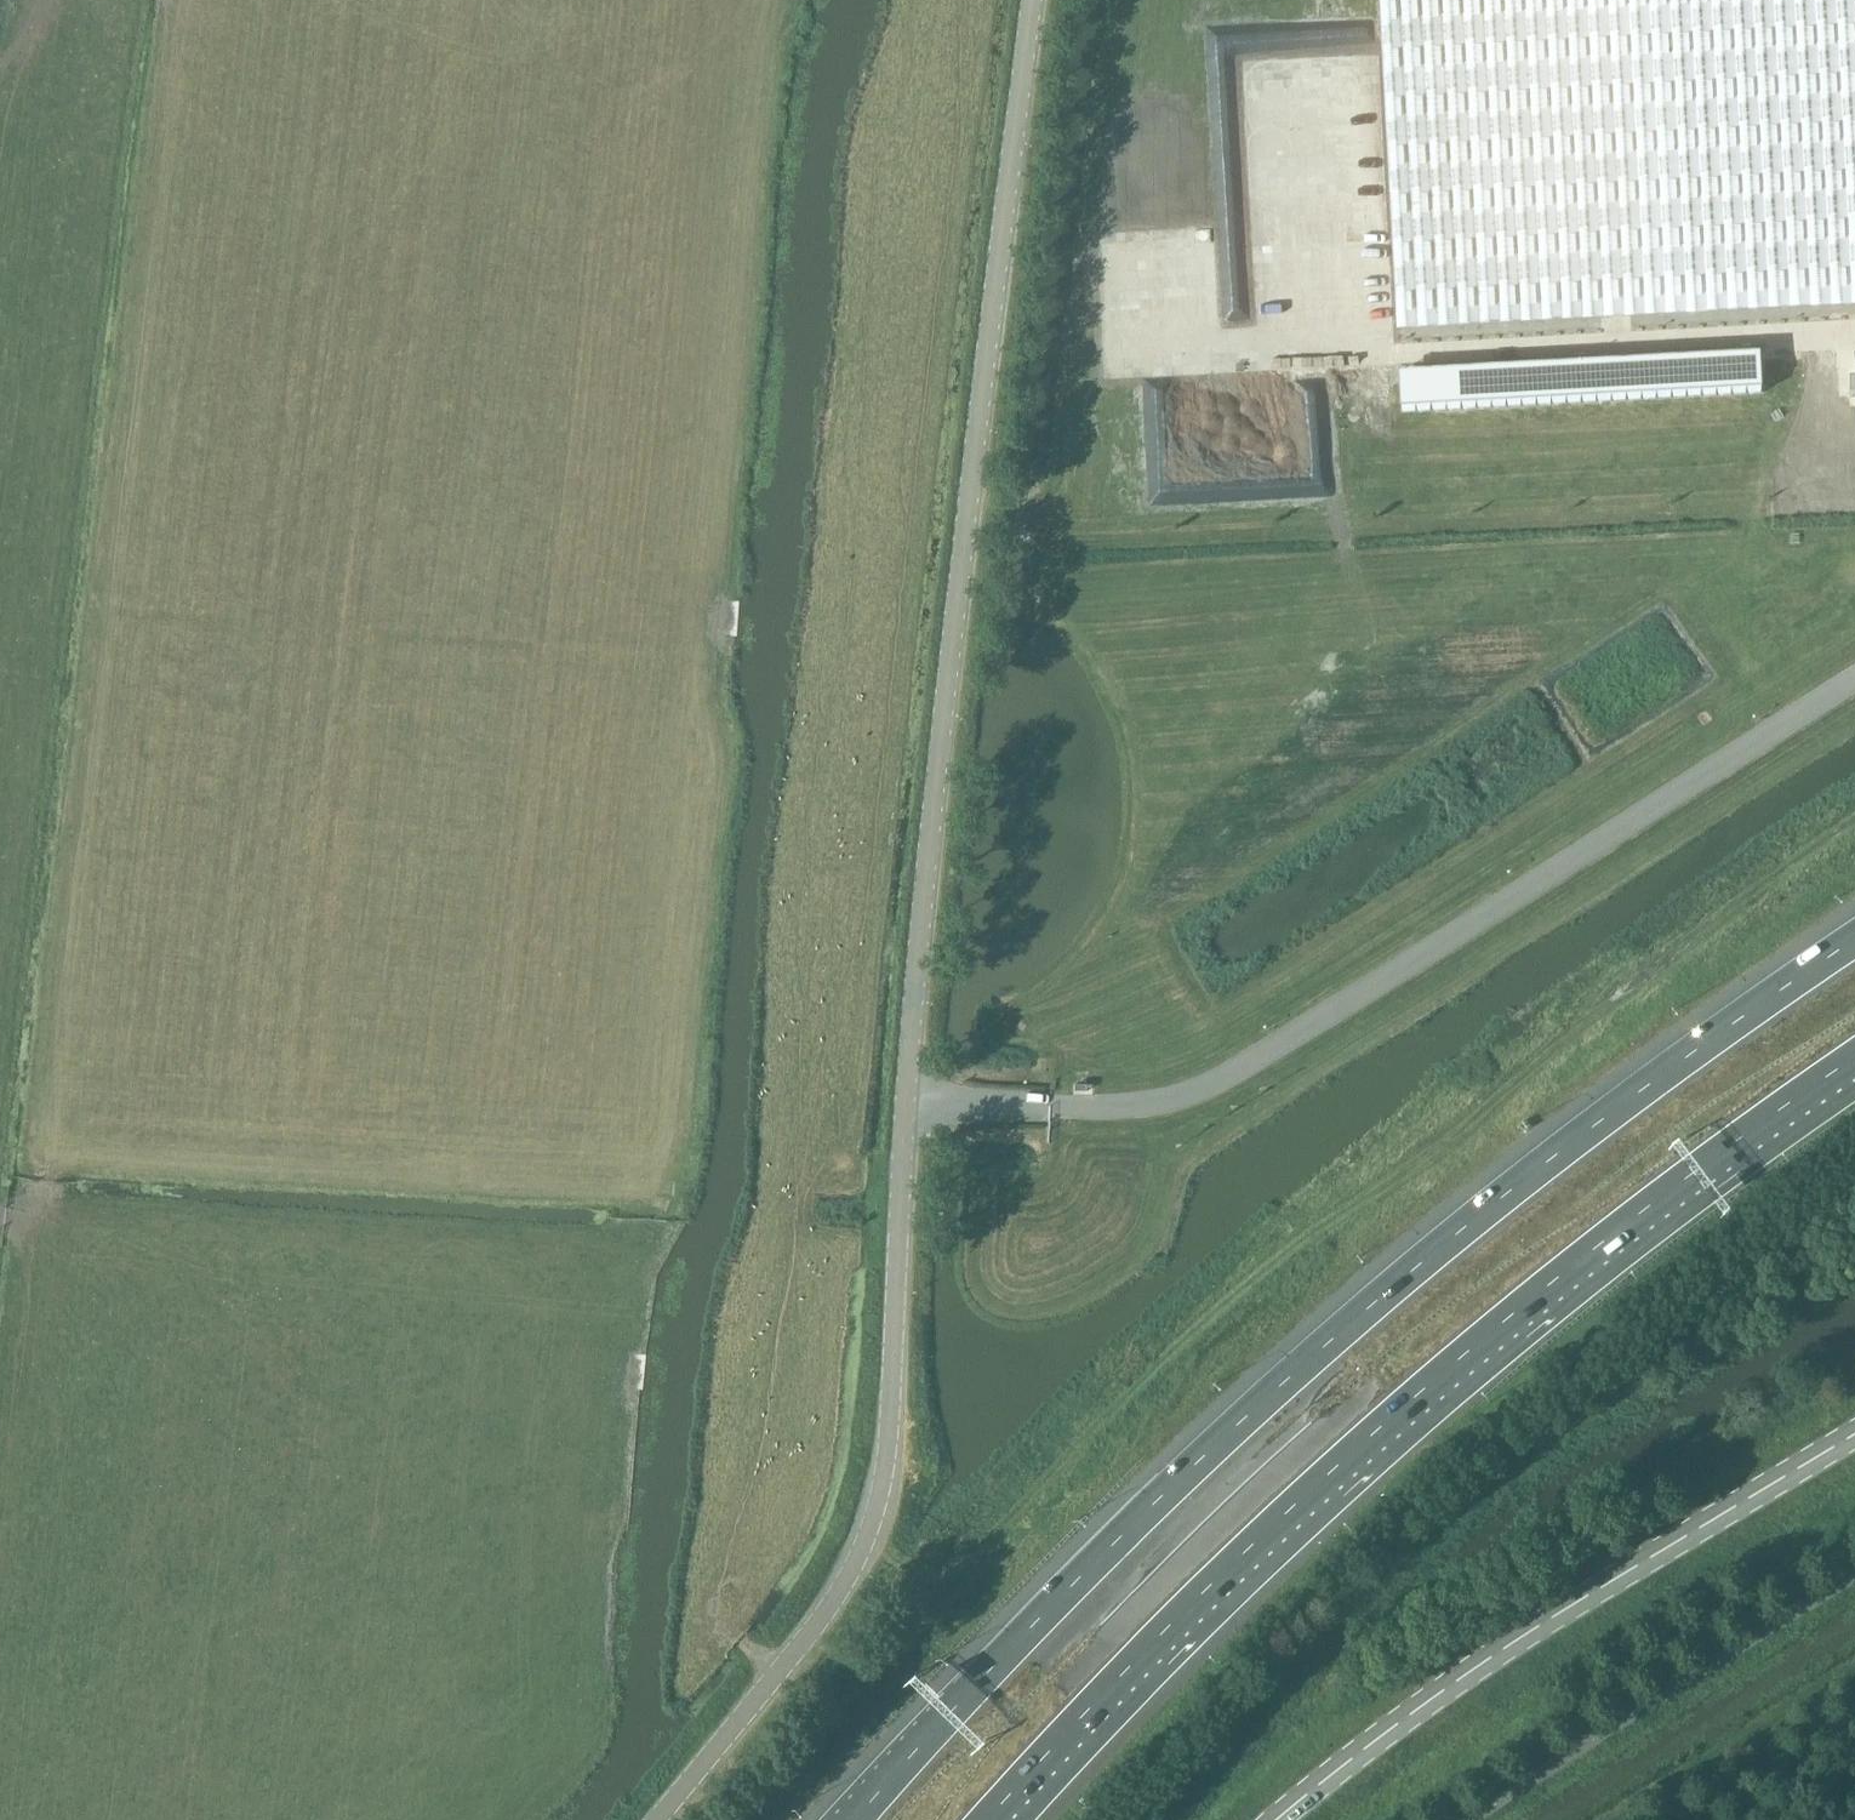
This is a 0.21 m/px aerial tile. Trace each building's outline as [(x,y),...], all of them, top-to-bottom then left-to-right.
[(1398,329),(1854,305),(1854,0),(1380,0),(1398,329)] [(1508,400),(1509,400),(1510,407),(1522,407),(1523,399),(1524,399),(1525,407),(1537,406),(1538,398),(1539,398),(1540,406),(1552,405),(1553,397),(1554,397),(1555,405),(1567,404),(1568,396),(1569,396),(1570,404),(1582,403),(1583,396),(1584,396),(1585,403),(1597,403),(1598,395),(1599,395),(1600,402),(1612,402),(1613,394),(1614,394),(1615,402),(1628,401),(1628,393),(1629,393),(1630,401),(1643,400),(1643,392),(1644,392),(1645,400),(1658,399),(1658,391),(1659,391),(1660,399),(1673,398),(1673,391),(1674,391),(1675,398),(1688,398),(1688,390),(1689,390),(1690,397),(1703,397),(1703,389),(1704,389),(1706,397),(1718,396),(1718,388),(1719,388),(1721,396),(1733,395),(1733,387),(1734,387),(1736,395),(1748,394),(1748,386),(1749,386),(1751,394),(1763,393),(1764,386),(1763,362),(1747,363),(1732,364),(1717,364),(1702,365),(1687,366),(1672,367),(1657,368),(1642,369),(1627,369),(1612,370),(1597,371),(1582,372),(1567,373),(1552,374),(1537,374),(1522,375),(1507,376),(1492,377),(1477,378),(1462,379),(1447,379),(1432,380),(1417,381),(1401,382),(1403,406),(1403,405),(1405,413),(1417,413),(1418,405),(1420,412),(1432,412),(1433,404),(1435,411),(1447,411),(1448,403),(1450,411),(1462,410),(1463,402),(1465,410),(1477,409),(1478,401),(1479,401),(1480,409),(1492,408),(1493,401),(1494,401),(1495,408),(1507,408),(1508,400)]
